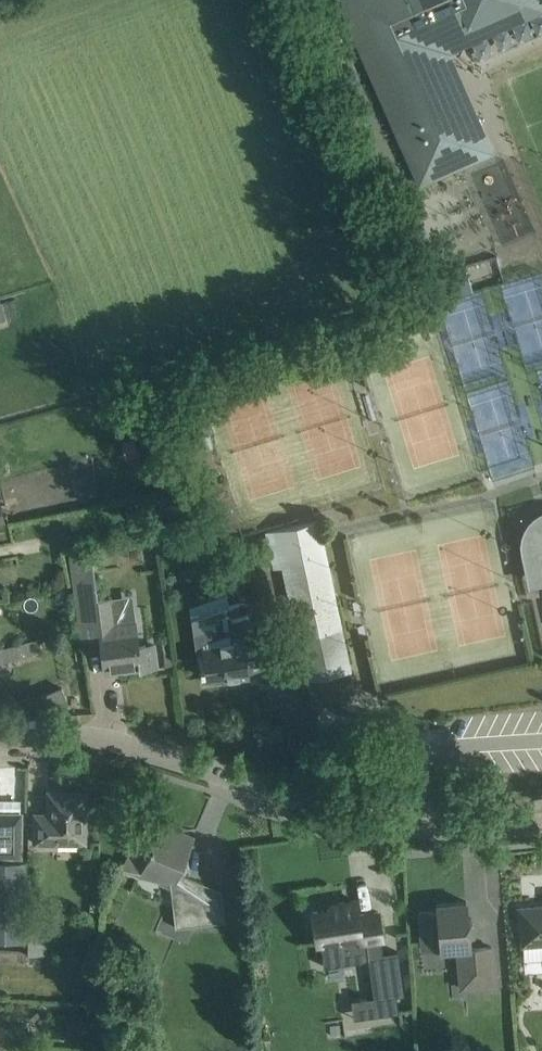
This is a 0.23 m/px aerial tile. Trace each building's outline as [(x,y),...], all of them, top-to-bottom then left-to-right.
[(452,52),(541,12),(536,0),(343,0),(339,1),(419,183),(495,150),(452,52)] [(447,270),(433,274),(441,299),(454,295),(447,270)] [(8,325),(2,302),(0,302),(0,327),(8,325)] [(134,437),(121,441),(126,458),(139,455),(134,437)] [(206,486),(191,490),(195,500),(209,496),(206,486)] [(11,518),(6,501),(0,503),(0,521),(11,518)] [(341,627),(318,519),(266,531),(274,568),(283,567),(312,701),(355,692),(341,627)] [(79,622),(99,620),(115,617),(112,598),(99,600),(92,548),(70,551),(79,622)] [(193,617),(228,604),(225,596),(190,609),(193,617)] [(253,652),(251,647),(265,642),(267,647),(268,647),(256,612),(232,620),(217,626),(220,643),(202,645),(206,678),(224,675),(225,681),(250,677),(247,654),(253,652)] [(115,617),(99,620),(102,637),(100,637),(104,665),(111,664),(112,673),(157,667),(154,643),(138,645),(136,631),(117,634),(115,617)] [(43,651),(40,638),(0,649),(0,662),(43,651)] [(375,787),(366,786),(365,794),(374,795),(375,787)] [(48,817),(34,817),(34,842),(85,843),(86,792),(48,791),(48,817)] [(21,856),(22,813),(0,812),(0,856),(21,856)] [(134,846),(133,846),(124,867),(171,887),(176,927),(209,923),(204,883),(179,872),(181,867),(189,866),(187,852),(194,837),(162,823),(153,844),(134,846)] [(25,940),(26,861),(0,860),(0,940),(25,940)] [(340,908),(313,912),(317,942),(321,942),(324,963),(375,956),(381,998),(405,994),(398,951),(383,953),(381,938),(383,938),(379,911),(359,914),(357,900),(340,903),(340,908)] [(419,912),(421,933),(423,950),(440,948),(440,951),(457,950),(460,989),(495,986),(492,946),(471,948),(469,930),(473,930),(472,918),(468,918),(467,901),(437,904),(437,910),(419,912)] [(522,946),(541,944),(541,905),(519,907),(522,946)] [(48,953),(47,922),(29,922),(28,953),(48,953)] [(390,1001),(382,1002),(383,1013),(392,1012),(390,1001)]
